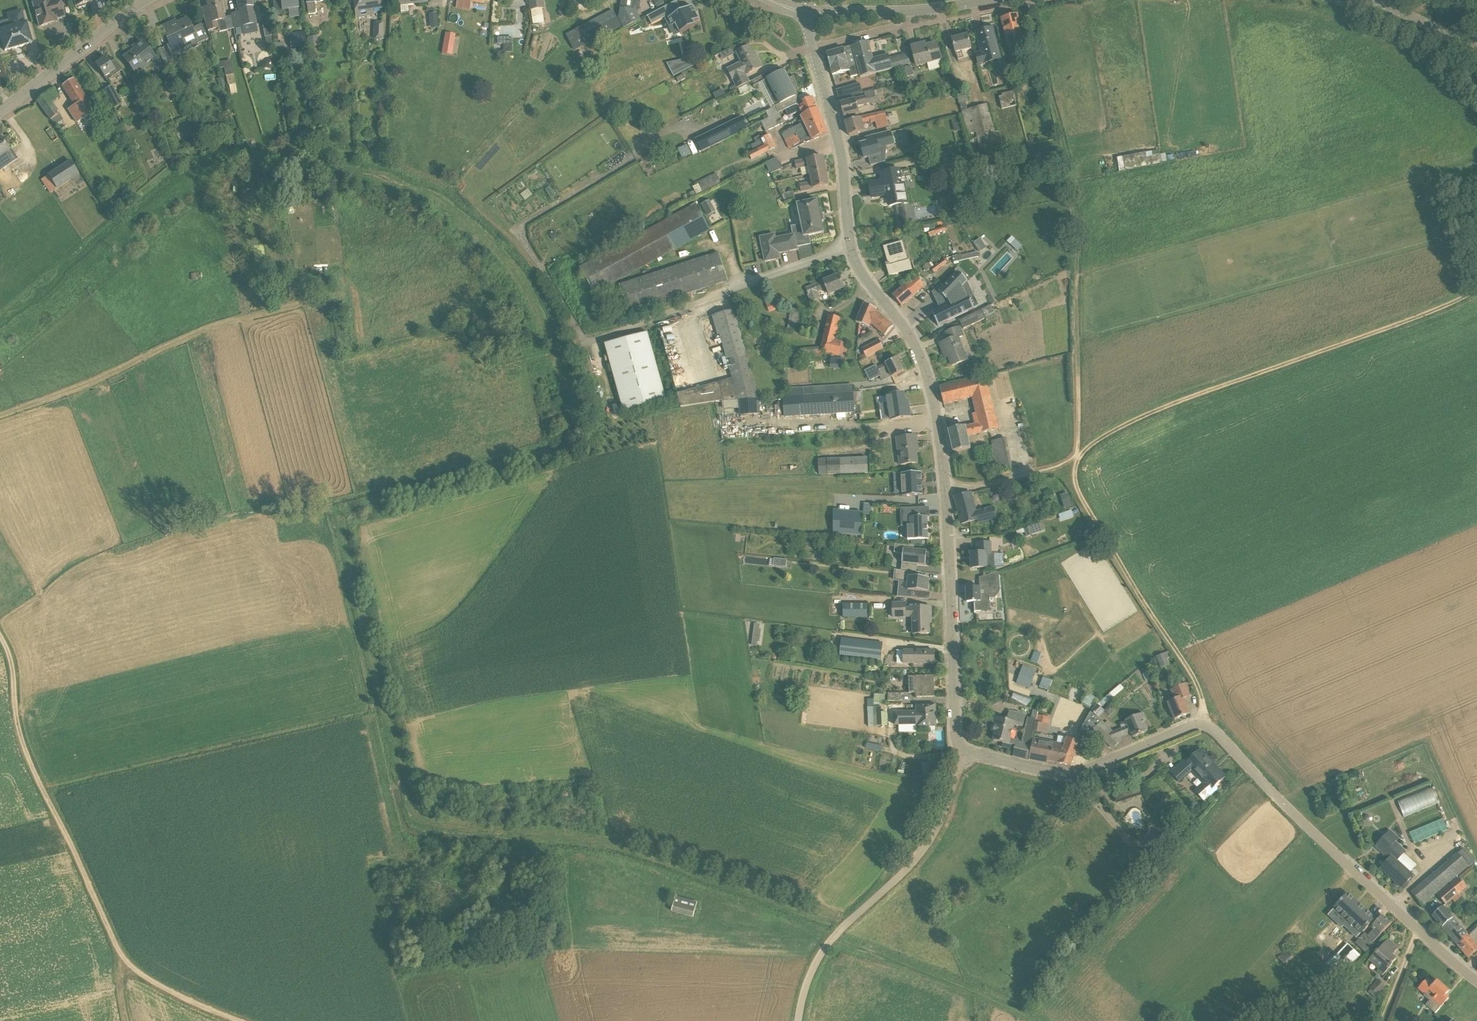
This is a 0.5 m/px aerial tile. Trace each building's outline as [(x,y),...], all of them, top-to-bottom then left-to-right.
[(42,1),(43,6),(34,8),(40,27),(51,23),(51,21),(65,17),(60,0),(44,0),(42,1)] [(208,2),(210,15),(203,16),(208,30),(219,27),(218,21),(225,19),(220,0),(216,0),(208,2)] [(255,6),(254,0),(237,0),(240,12),(231,14),(234,28),(257,24),(253,7),(255,6)] [(296,0),(273,0),(275,15),(298,12),(296,0)] [(307,3),(308,14),(316,13),(315,2),(323,1),(323,0),(306,0),(307,3)] [(357,19),(373,16),(372,10),(383,8),(382,0),(354,0),(357,19)] [(535,23),(545,21),(542,8),(545,8),(544,0),(530,0),(535,23)] [(620,14),(626,27),(641,20),(637,11),(636,9),(631,10),(633,0),(622,0),(620,14)] [(658,11),(648,16),(652,24),(662,19),(661,18),(666,15),(668,19),(672,27),(675,25),(680,34),(696,25),(694,22),(699,19),(695,12),(696,12),(696,11),(695,12),(693,9),(694,8),(693,8),(692,7),(693,7),(692,6),(682,11),(677,2),(679,1),(678,0),(669,5),(658,11)] [(25,23),(21,10),(8,14),(12,27),(0,30),(0,33),(5,51),(14,48),(14,49),(23,46),(32,43),(26,23),(25,23)] [(437,13),(430,14),(431,28),(439,27),(437,13)] [(1017,14),(1002,19),(1011,55),(1027,51),(1017,14)] [(197,39),(188,18),(171,26),(170,23),(162,27),(173,51),(197,39)] [(607,35),(598,18),(567,34),(576,50),(607,35)] [(384,22),(375,22),(374,39),(383,40),(384,22)] [(272,36),(270,24),(263,25),(265,37),(272,36)] [(992,28),(976,32),(982,53),(975,55),(978,64),(985,62),(985,63),(1001,59),(992,28)] [(307,48),(319,47),(317,33),(305,35),(307,46),(307,48)] [(455,35),(446,33),(442,53),(452,55),(455,35)] [(273,36),(274,47),(284,46),(283,42),(278,43),(277,35),(273,36)] [(292,48),(307,46),(305,35),(290,37),(292,48)] [(972,49),(968,35),(952,39),(956,53),(958,60),(964,58),(962,51),(972,49)] [(899,51),(893,53),(894,56),(907,52),(903,38),(896,40),(899,51)] [(142,39),(135,44),(137,47),(123,57),(137,75),(152,64),(158,71),(164,67),(142,39)] [(902,66),(899,56),(890,59),(889,55),(873,59),(869,42),(853,46),(860,75),(861,77),(876,73),(892,68),(902,66)] [(737,88),(749,82),(750,82),(746,75),(763,66),(757,55),(755,56),(750,46),(746,48),(743,43),(720,54),(723,60),(737,53),(742,62),(728,69),(733,79),(736,85),(737,88)] [(941,59),(937,43),(922,47),(922,44),(912,47),(917,66),(941,59)] [(860,75),(853,46),(827,53),(833,75),(842,73),(850,71),(851,77),(860,75)] [(161,48),(158,49),(163,59),(166,58),(161,48)] [(682,61),(667,64),(674,77),(695,66),(689,54),(682,61)] [(122,70),(115,59),(110,63),(106,57),(95,64),(107,81),(122,70)] [(231,60),(223,62),(219,62),(221,68),(225,68),(226,76),(234,75),(231,60)] [(914,75),(911,66),(905,68),(907,77),(914,75)] [(174,72),(182,88),(190,84),(182,68),(174,72)] [(798,104),(805,101),(795,77),(790,79),(785,70),(778,74),(778,73),(768,79),(765,74),(750,82),(749,82),(750,83),(752,81),(754,86),(753,86),(754,87),(759,84),(771,109),(766,112),(769,118),(779,113),(785,110),(798,104)] [(234,75),(226,76),(228,85),(230,85),(236,84),(234,75)] [(74,78),(62,85),(75,105),(68,109),(73,116),(77,122),(89,115),(94,124),(100,121),(94,112),(95,112),(74,78)] [(139,81),(131,86),(137,97),(145,93),(139,81)] [(840,100),(863,93),(861,86),(860,84),(837,90),(840,100)] [(112,86),(106,90),(115,107),(122,104),(112,86)] [(58,111),(51,101),(58,96),(53,89),(37,101),(51,120),(59,113),(58,111)] [(875,90),(864,93),(865,97),(841,104),(844,117),(860,113),(858,106),(878,101),(875,90)] [(1014,91),(1002,94),(1002,96),(999,97),(1002,109),(1018,105),(1014,91)] [(987,104),(970,109),(968,110),(966,103),(969,102),(966,92),(957,95),(976,167),(987,164),(989,170),(999,167),(997,161),(1003,159),(987,104)] [(803,115),(818,109),(813,97),(805,101),(798,104),(785,110),(789,117),(801,111),(803,115)] [(98,103),(103,113),(112,109),(106,99),(98,103)] [(818,109),(803,115),(806,122),(782,134),(785,139),(796,134),(797,136),(808,131),(807,128),(823,120),(818,109)] [(885,111),(846,122),(849,136),(865,131),(862,123),(871,121),(871,123),(875,122),(877,128),(889,125),(885,111)] [(64,120),(59,113),(51,120),(55,125),(64,120)] [(780,113),(761,122),(766,131),(784,122),(780,113)] [(749,128),(743,116),(696,140),(702,152),(749,128)] [(796,134),(785,139),(789,148),(798,144),(799,146),(829,133),(823,120),(807,128),(808,131),(797,136),(796,134)] [(953,124),(955,132),(962,130),(960,122),(953,124)] [(891,131),(878,135),(867,138),(869,138),(870,141),(861,144),(865,158),(881,154),(880,149),(895,145),(891,131)] [(192,135),(195,141),(200,139),(197,132),(192,135)] [(770,135),(762,138),(763,141),(765,146),(753,151),(748,154),(751,159),(776,147),(770,135)] [(9,149),(1,138),(0,139),(0,164),(14,154),(10,149),(9,149)] [(751,147),(753,151),(765,146),(763,141),(751,147)] [(1149,152),(1120,157),(1121,165),(1151,161),(1149,152)] [(810,174),(826,171),(823,156),(795,162),(796,169),(801,168),(802,176),(810,174)] [(768,168),(778,163),(776,158),(766,163),(768,168)] [(79,174),(70,160),(42,179),(50,193),(57,189),(63,184),(79,174)] [(771,174),(783,168),(780,162),(778,163),(768,168),(771,174)] [(909,202),(905,184),(900,185),(899,178),(902,177),(901,170),(881,173),(882,181),(870,183),(872,198),(889,195),(891,205),(890,206),(896,205),(905,203),(909,202)] [(826,171),(810,174),(802,176),(810,174),(812,182),(800,185),(801,191),(829,186),(826,171)] [(721,183),(717,173),(697,183),(698,185),(693,187),(697,195),(721,183)] [(782,194),(785,201),(796,198),(794,191),(782,194)] [(710,200),(701,205),(707,216),(716,212),(710,200)] [(776,259),(775,254),(798,249),(797,247),(811,244),(809,235),(823,233),(824,233),(824,232),(822,222),(823,222),(824,221),(823,221),(822,212),(822,211),(821,211),(819,211),(817,202),(818,202),(817,201),(816,201),(799,205),(799,204),(798,205),(798,206),(798,205),(800,215),(800,216),(802,225),(802,226),(803,226),(804,231),(794,233),(794,235),(776,239),(775,234),(760,237),(765,261),(776,259)] [(711,227),(697,203),(582,266),(595,292),(711,227)] [(919,226),(913,233),(918,238),(924,231),(919,226)] [(930,237),(947,231),(945,226),(935,230),(936,231),(929,233),(930,237)] [(1012,236),(1007,241),(1011,245),(1016,240),(1012,236)] [(987,247),(981,238),(974,242),(980,252),(987,247)] [(909,261),(903,242),(885,247),(889,263),(886,264),(887,266),(890,276),(912,269),(909,261)] [(719,253),(620,284),(629,311),(728,279),(726,275),(719,253)] [(961,255),(953,257),(954,262),(979,257),(978,253),(961,256),(961,255)] [(948,263),(945,259),(932,269),(935,273),(948,263)] [(929,262),(923,267),(926,272),(933,267),(929,262)] [(951,304),(932,313),(938,325),(974,308),(969,296),(972,294),(967,283),(968,281),(958,271),(939,292),(948,301),(949,301),(951,304)] [(845,288),(840,275),(806,288),(812,302),(821,298),(818,290),(826,288),(828,294),(845,288)] [(925,286),(916,276),(893,296),(902,306),(925,286)] [(777,297),(766,301),(770,312),(781,308),(777,297)] [(893,327),(876,312),(877,309),(864,304),(856,323),(869,328),(870,324),(884,336),(893,327)] [(986,318),(987,320),(997,316),(992,305),(982,310),(986,318)] [(734,309),(712,316),(718,335),(720,334),(727,357),(722,358),(725,369),(730,368),(733,378),(678,394),(681,407),(723,400),(759,398),(747,356),(734,309)] [(806,311),(792,309),(788,330),(801,333),(806,311)] [(960,320),(964,329),(986,318),(982,310),(960,320)] [(835,340),(841,318),(829,315),(821,346),(790,349),(791,362),(825,358),(826,353),(840,357),(840,355),(846,357),(849,343),(835,340)] [(959,337),(964,335),(961,327),(946,332),(949,340),(940,343),(944,354),(948,353),(953,365),(967,360),(959,337)] [(667,400),(648,332),(605,344),(624,411),(667,400)] [(879,340),(862,349),(867,357),(884,349),(879,340)] [(905,371),(898,358),(886,363),(886,364),(878,367),(877,365),(865,370),(870,380),(880,376),(883,382),(892,377),(905,371)] [(986,377),(940,388),(944,404),(973,397),(975,407),(974,407),(978,424),(949,430),(953,452),(971,448),(968,436),(999,429),(986,377)] [(804,416),(835,414),(854,413),(854,414),(862,414),(861,402),(854,402),(854,393),(817,395),(803,396),(804,416)] [(909,406),(906,407),(904,393),(887,396),(888,403),(880,405),(882,420),(891,419),(891,420),(911,417),(909,406)] [(759,398),(723,400),(724,409),(725,409),(727,414),(725,416),(724,417),(724,419),(721,419),(721,429),(739,428),(739,425),(743,425),(743,420),(738,420),(738,409),(739,409),(740,415),(760,414),(759,398)] [(917,436),(897,438),(900,465),(918,463),(916,448),(918,448),(917,436)] [(996,469),(1013,466),(1009,438),(992,440),(996,469)] [(868,458),(828,460),(828,459),(819,459),(819,475),(869,473),(868,458)] [(903,496),(923,495),(922,472),(902,473),(902,483),(903,496)] [(971,492),(955,497),(962,524),(977,520),(978,522),(997,517),(994,507),(976,512),(971,492)] [(1072,493),(1064,494),(1066,508),(1074,507),(1072,493)] [(919,507),(901,508),(901,517),(909,517),(909,527),(908,527),(908,540),(928,540),(928,517),(921,517),(921,516),(919,516),(919,507)] [(1074,509),(1061,513),(1063,520),(1076,516),(1074,509)] [(863,514),(834,511),(833,525),(834,533),(861,536),(863,514)] [(1045,531),(1042,522),(1024,529),(1027,537),(1045,531)] [(990,542),(978,543),(978,553),(971,553),(972,568),(987,568),(987,567),(995,567),(994,554),(991,554),(990,542)] [(901,570),(914,571),(915,564),(926,565),(927,551),(914,550),(915,545),(896,543),(895,553),(903,554),(901,570)] [(787,560),(774,559),(774,566),(786,567),(787,560)] [(922,577),(922,572),(914,571),(901,570),(896,570),(895,580),(908,581),(906,597),(921,598),(922,591),(928,592),(929,578),(922,577)] [(1000,591),(1001,587),(999,571),(980,578),(980,587),(967,588),(967,602),(974,602),(974,611),(991,610),(990,599),(991,599),(993,598),(995,597),(996,596),(998,595),(999,593),(1000,591)] [(932,607),(906,607),(906,602),(893,603),(893,617),(913,617),(913,634),(930,634),(930,618),(932,618),(932,607)] [(867,604),(843,604),(843,618),(867,618),(867,604)] [(758,646),(758,642),(760,629),(761,624),(755,624),(752,646),(758,646)] [(883,643),(842,638),(840,655),(881,660),(883,643)] [(934,650),(904,650),(897,650),(897,663),(904,663),(934,664),(934,650)] [(1039,662),(1042,653),(1036,651),(1032,659),(1039,662)] [(1164,652),(1157,655),(1158,664),(1168,661),(1164,652)] [(1019,677),(1017,683),(1030,688),(1033,682),(1037,671),(1023,666),(1019,677)] [(934,675),(916,676),(909,677),(910,693),(917,693),(917,698),(935,697),(934,675)] [(1050,690),(1054,680),(1044,676),(1040,686),(1050,690)] [(1184,699),(1192,696),(1186,683),(1171,690),(1175,699),(1168,702),(1175,720),(1190,714),(1184,699)] [(1012,698),(1030,705),(1033,699),(1015,692),(1012,698)] [(901,694),(888,693),(888,701),(901,702),(901,694)] [(1088,693),(1083,702),(1081,705),(1089,710),(1096,698),(1088,693)] [(885,694),(875,694),(874,703),(885,703),(885,694)] [(935,705),(917,706),(918,712),(894,713),(895,725),(900,725),(900,730),(912,730),(912,725),(918,724),(918,727),(936,726),(935,705)] [(1146,720),(1143,713),(1126,720),(1126,721),(1119,724),(1122,729),(1113,732),(1101,721),(1098,718),(1105,711),(1097,705),(1091,711),(1080,731),(1085,733),(1089,735),(1093,729),(1113,749),(1122,740),(1119,737),(1131,732),(1133,737),(1148,731),(1144,721),(1146,720)] [(887,712),(882,712),(881,707),(868,707),(869,727),(888,726),(887,712)] [(1036,723),(1036,720),(1031,718),(1028,717),(1022,741),(1011,739),(1014,725),(1023,727),(1026,715),(1009,711),(1008,715),(1007,720),(996,718),(994,726),(997,727),(994,740),(1003,743),(1002,747),(1014,750),(1013,756),(1029,760),(1030,760),(1033,744),(1034,739),(1032,739),(1034,731),(1036,723)] [(1034,731),(1047,734),(1048,725),(1050,717),(1038,715),(1037,720),(1036,720),(1036,723),(1034,731)] [(936,731),(936,745),(944,745),(944,731),(936,731)] [(1081,743),(1068,737),(1065,745),(1059,743),(1055,762),(1057,762),(1057,763),(1071,766),(1081,743)] [(1055,762),(1059,743),(1034,738),(1034,739),(1033,744),(1030,760),(1047,763),(1048,761),(1055,762)] [(883,751),(884,745),(868,742),(867,748),(883,751)] [(1201,750),(1189,761),(1186,759),(1172,772),(1180,781),(1194,768),(1210,785),(1199,794),(1204,800),(1217,789),(1215,786),(1223,778),(1214,768),(1215,766),(1201,750)] [(1138,785),(1115,793),(1118,803),(1141,795),(1138,785)] [(1404,815),(1440,803),(1434,786),(1398,798),(1404,815)] [(1409,833),(1414,844),(1447,830),(1443,819),(1409,833)] [(1390,831),(1376,847),(1389,859),(1392,856),(1397,860),(1405,852),(1395,842),(1399,839),(1390,831)] [(1469,867),(1475,861),(1465,848),(1458,854),(1412,893),(1423,905),(1469,867)] [(1414,875),(1397,860),(1392,856),(1389,859),(1381,868),(1402,888),(1414,875)] [(1459,878),(1438,896),(1446,905),(1453,899),(1456,903),(1462,897),(1459,894),(1467,888),(1459,878)] [(698,903),(676,897),(672,911),(694,917),(698,903)] [(1344,898),(1331,912),(1358,937),(1371,923),(1344,898)] [(1458,946),(1469,936),(1469,935),(1456,921),(1443,905),(1432,915),(1458,946)] [(1321,915),(1309,928),(1317,936),(1329,923),(1321,915)] [(1373,943),(1381,934),(1391,923),(1382,915),(1371,927),(1374,929),(1368,935),(1365,933),(1356,943),(1367,954),(1375,944),(1373,943)] [(1469,935),(1469,936),(1458,946),(1468,958),(1476,950),(1476,929),(1469,935)] [(1392,956),(1398,949),(1388,940),(1378,951),(1377,951),(1370,958),(1381,968),(1378,971),(1383,976),(1393,965),(1392,964),(1396,959),(1392,956)] [(1358,955),(1348,945),(1329,965),(1339,975),(1358,955)] [(1294,957),(1287,950),(1279,958),(1286,965),(1294,957)] [(1385,986),(1379,980),(1371,989),(1377,994),(1385,986)] [(1436,1012),(1440,1008),(1445,1003),(1441,1000),(1449,991),(1438,980),(1434,985),(1427,980),(1420,989),(1426,994),(1424,996),(1430,1001),(1427,1004),(1436,1012)]
